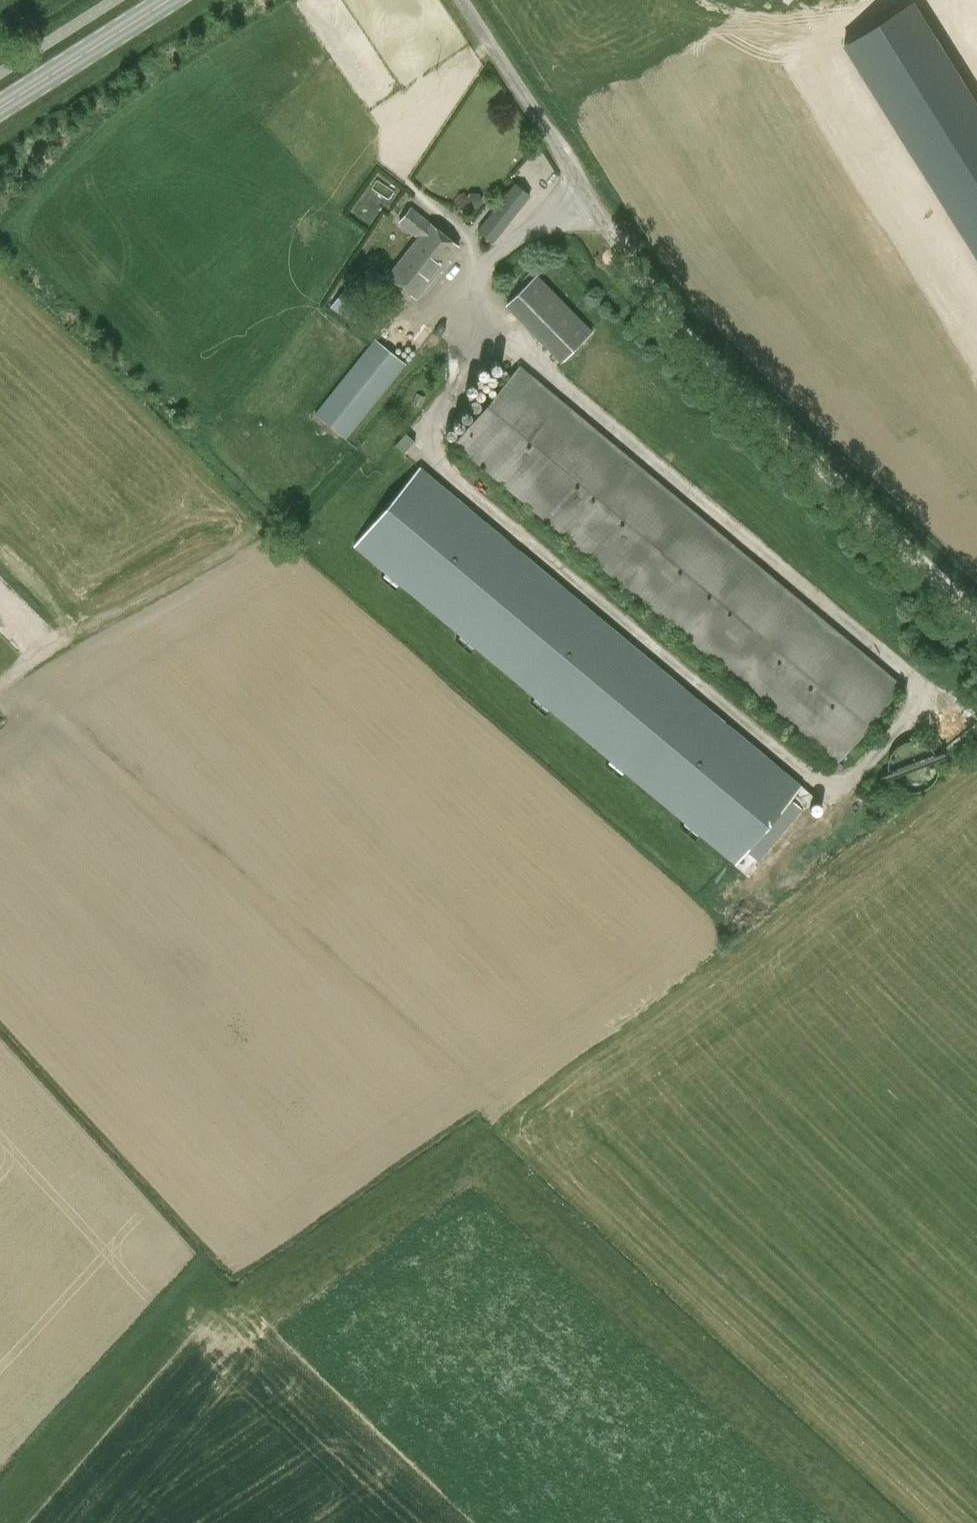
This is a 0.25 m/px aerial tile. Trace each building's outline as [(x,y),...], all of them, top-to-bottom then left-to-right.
[(842,45),(976,261),(976,104),(912,1),(842,45)] [(493,244),(508,225),(531,196),(515,183),(477,231),(493,244)] [(458,246),(430,224),(411,208),(399,223),(419,239),(388,277),(417,299),(458,246)] [(505,306),(561,363),(594,331),(537,274),(505,306)] [(406,365),(375,339),(314,415),(346,440),(406,365)] [(519,366),(454,444),(839,762),(903,684),(519,366)] [(378,536),(762,855),(826,777),(441,459),(378,536)]
